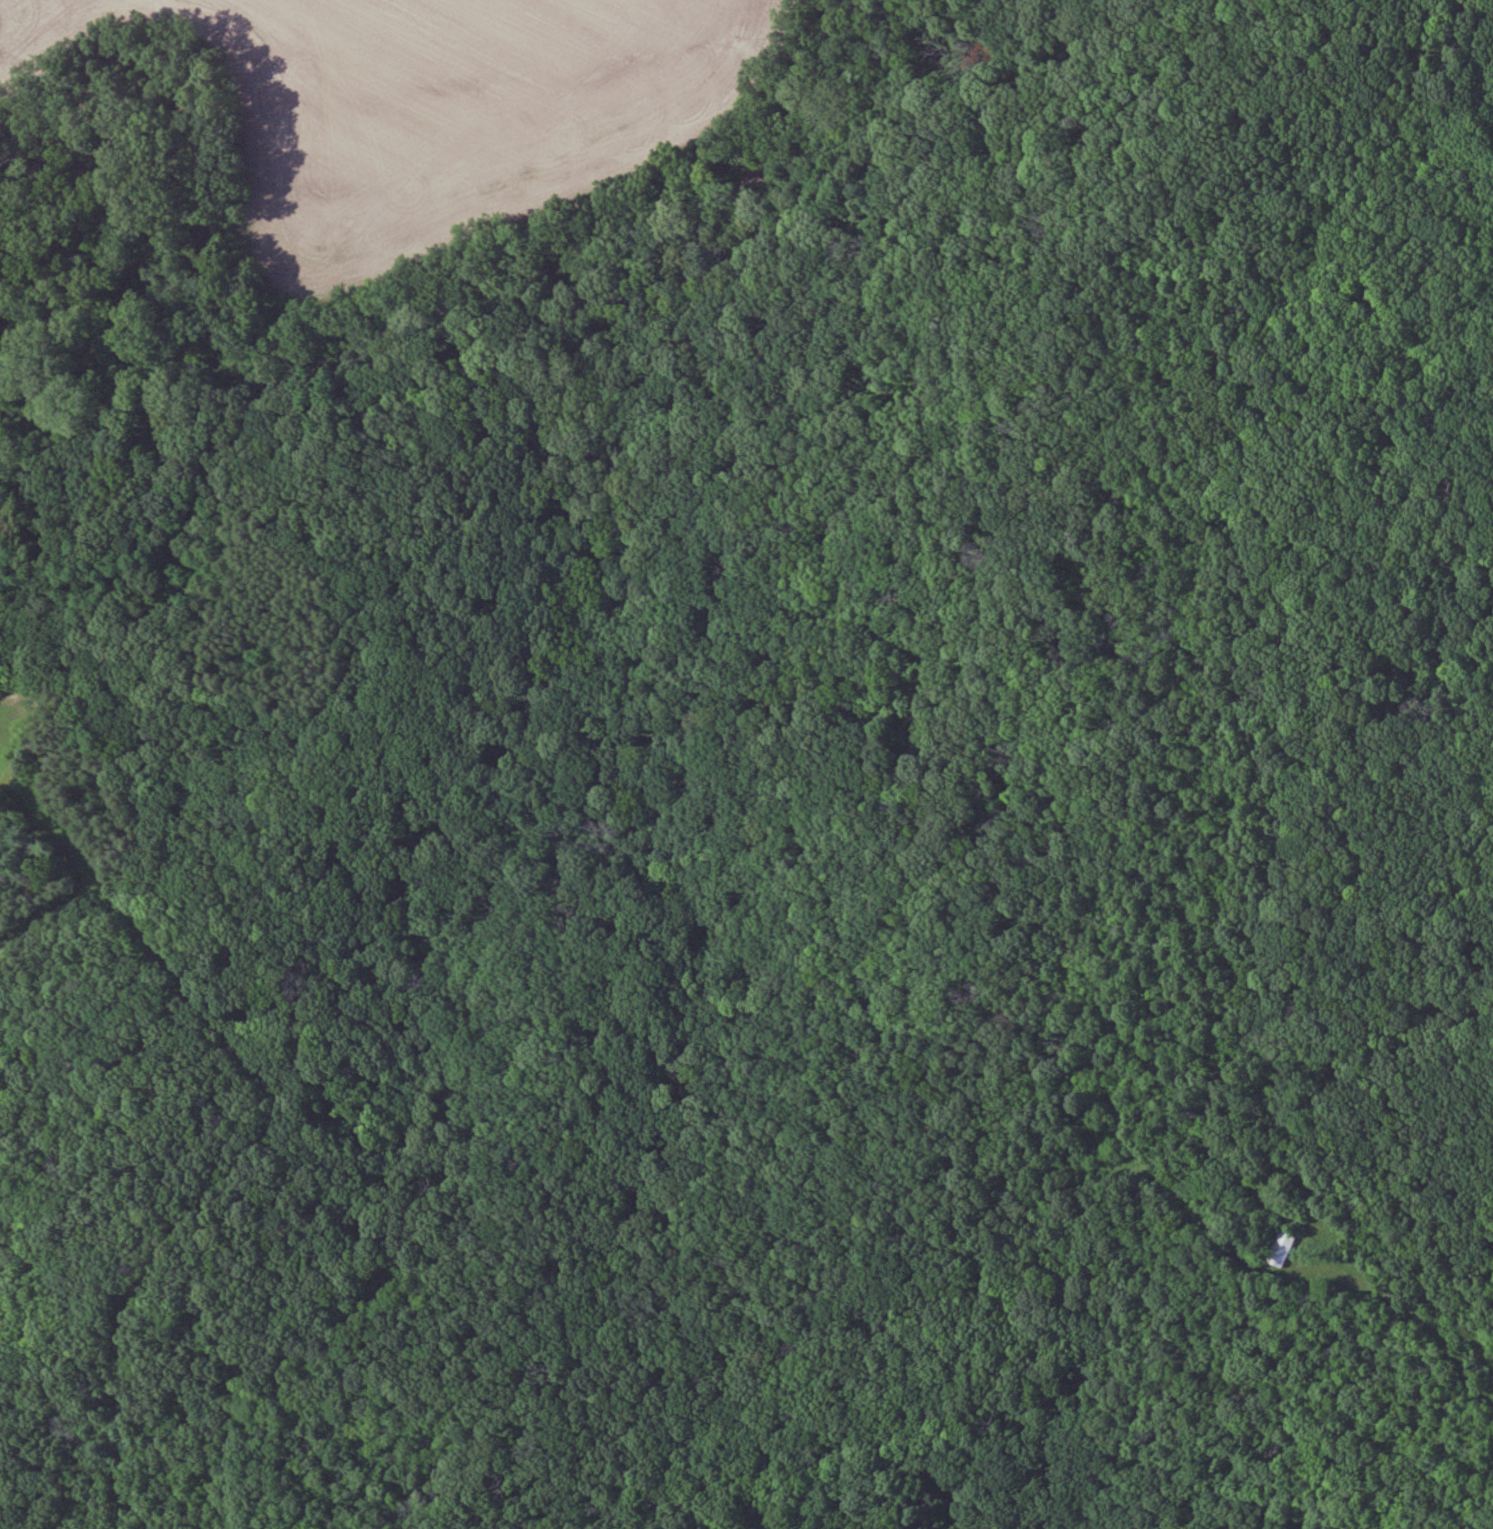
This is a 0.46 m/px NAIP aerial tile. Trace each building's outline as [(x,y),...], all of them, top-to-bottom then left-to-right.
[(1299,1238),(1283,1230),(1266,1261),(1281,1270),(1299,1238)]
